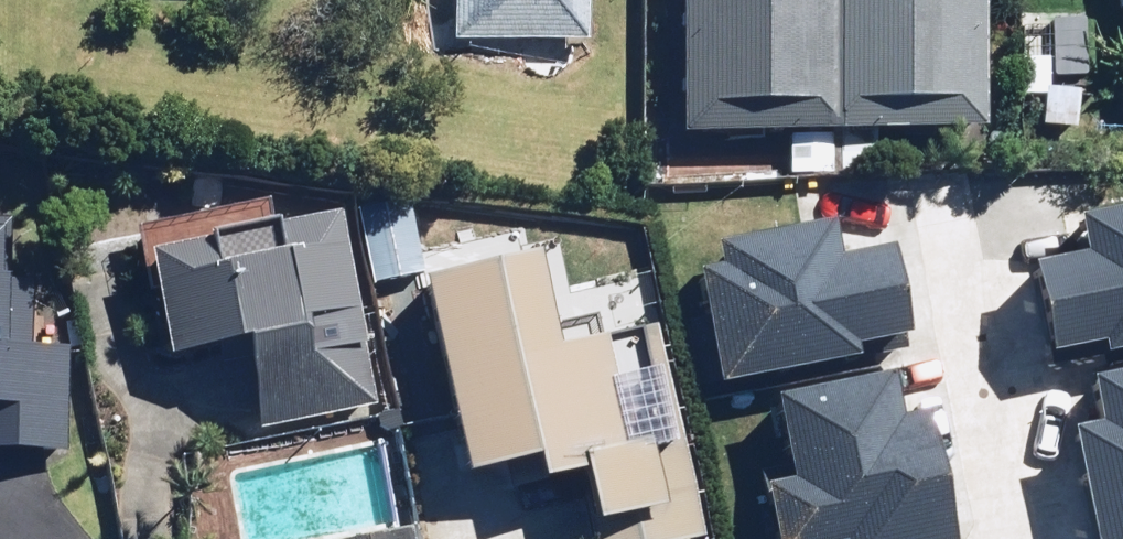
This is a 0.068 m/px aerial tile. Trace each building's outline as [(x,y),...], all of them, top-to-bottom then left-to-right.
[(454,38),(590,42),(592,0),(455,0),(454,38)] [(892,126),(892,145),(915,144),(915,126),(997,125),(996,0),(689,0),(690,128),(842,127),(843,175),(882,175),(881,126),(892,126)] [(353,206),(278,220),(274,197),(145,220),(157,293),(175,290),(187,357),(257,345),(272,429),(388,409),(353,206)] [(1089,214),(1096,252),(1045,262),(1062,348),(1115,338),(1117,351),(1122,350),(1122,208),(1089,214)] [(692,315),(708,388),(873,352),(870,340),(930,327),(912,243),(854,256),(845,215),(746,237),(750,256),(712,265),(721,309),(692,315)] [(72,457),(78,339),(23,337),(29,218),(0,217),(0,453),(72,457)] [(574,341),(557,249),(441,270),(477,468),(555,453),(558,472),(603,464),(612,513),(678,501),(667,439),(646,443),(626,331),(574,341)] [(792,393),(805,476),(779,480),(788,538),(967,538),(947,413),(914,418),(907,375),(792,393)] [(1086,427),(1107,538),(1122,538),(1122,420),(1086,427)] [(423,523),(331,538),(425,538),(423,523)]
